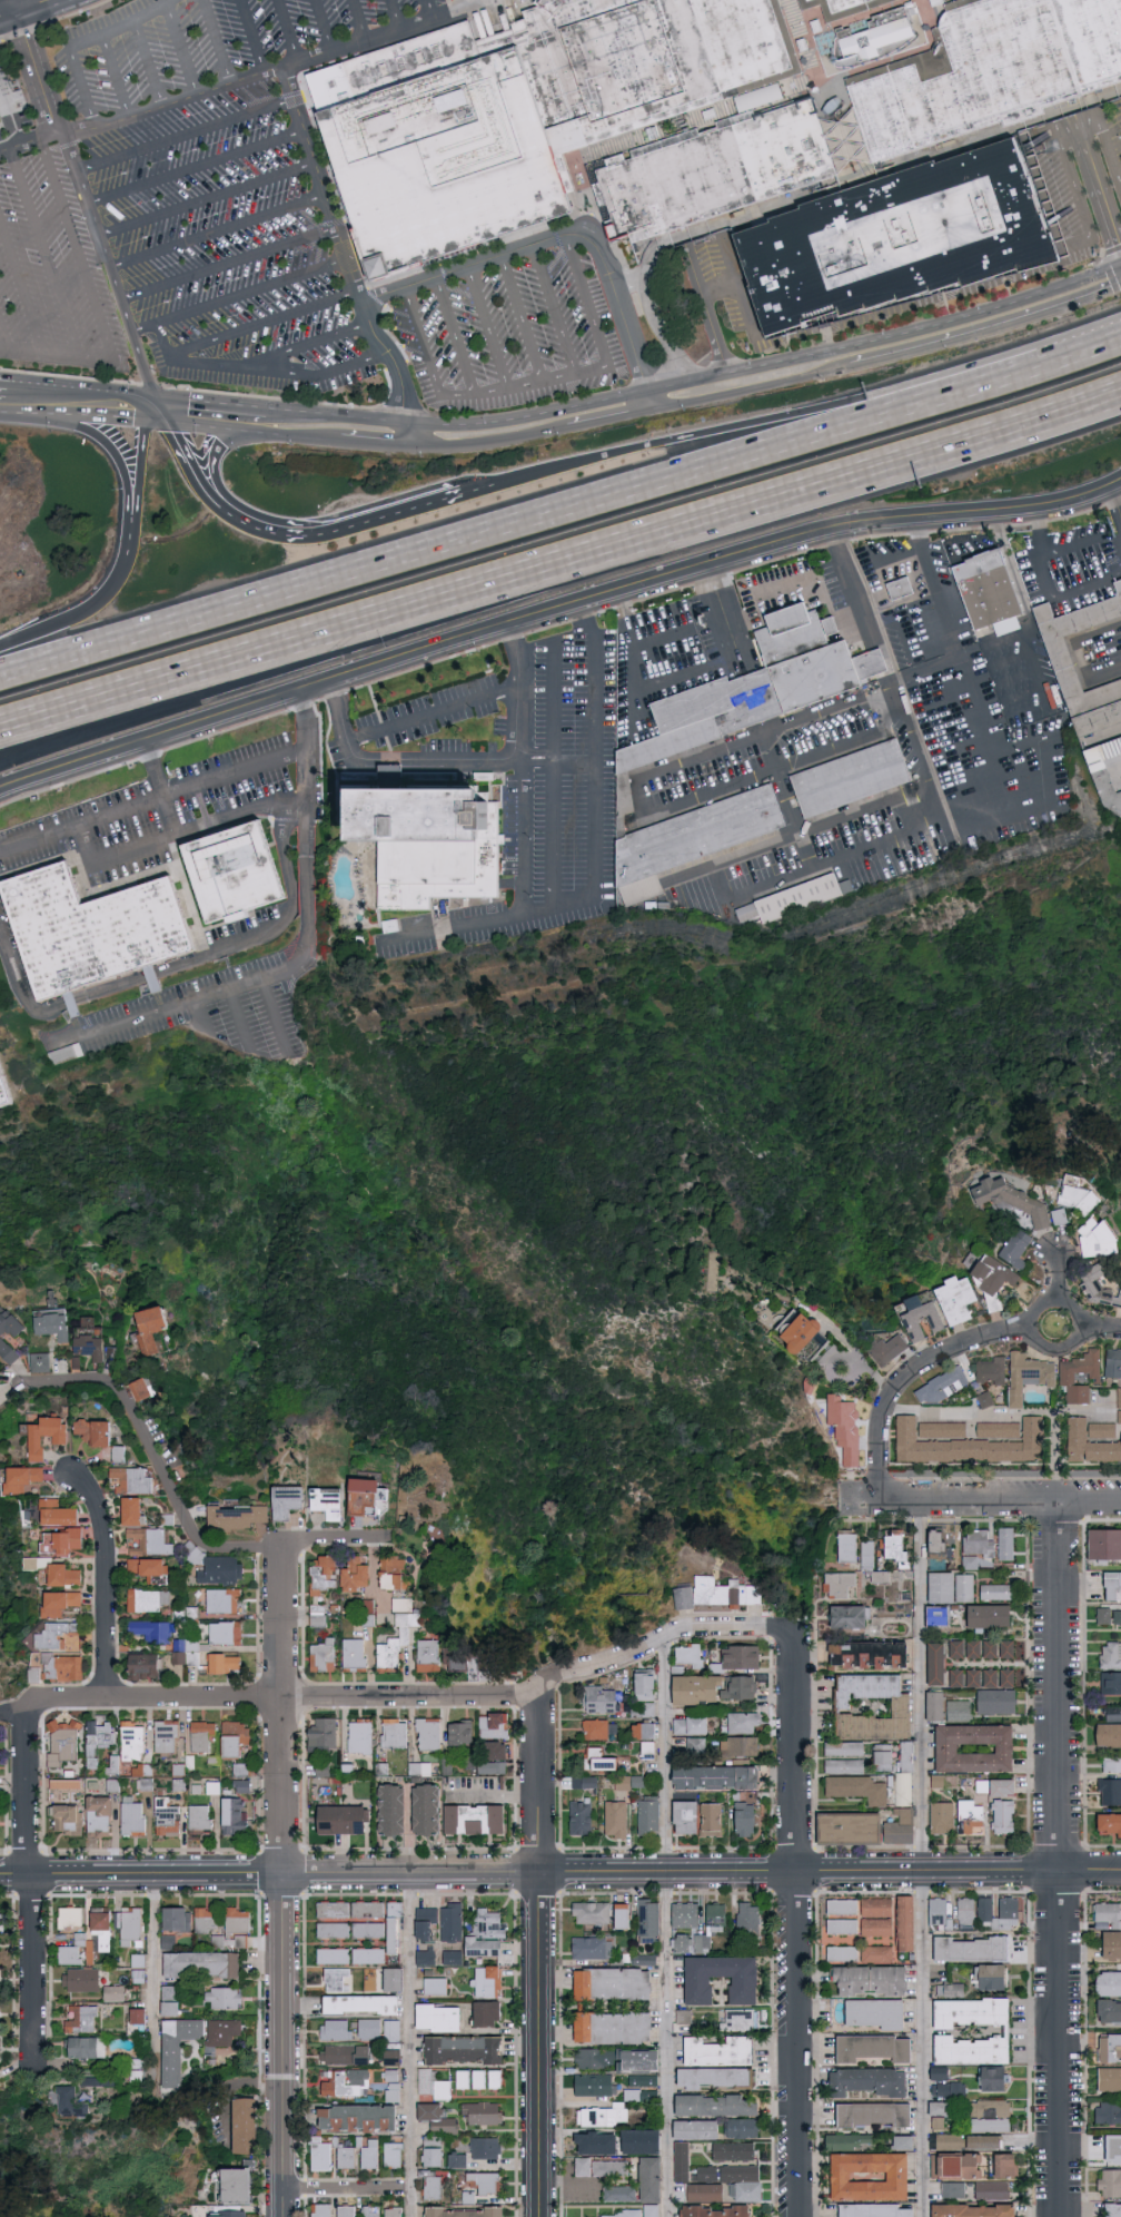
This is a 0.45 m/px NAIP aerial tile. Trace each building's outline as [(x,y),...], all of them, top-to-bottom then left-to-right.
[(536,4),(539,0),(781,0),(805,75),(656,124),(654,119),(636,125),(638,130),(564,155),(576,193),(568,195),(575,214),(424,264),(425,267),(371,285),(354,231),(356,231),(318,115),(321,114),(309,77),(344,65),(344,63),(470,21),(477,42),(515,29),(513,24),(527,20),(524,12),(540,7),(536,4)] [(805,12),(801,0),(904,0),(830,24),(823,6),(805,12)] [(962,7),(982,0),(1120,0),(1120,85),(1083,98),(1071,102),(1016,121),(1006,124),(970,137),(949,144),(882,167),(875,169),(866,138),(849,80),(881,70),(883,70),(942,51),(941,33),(936,16),(962,7)] [(841,40),(911,18),(917,37),(880,49),(882,57),(863,62),(861,56),(847,60),(841,40)] [(612,242),(587,167),(700,130),(702,135),(720,129),(718,124),(756,111),(757,117),(815,98),(841,176),(821,183),(822,187),(804,193),(803,189),(634,245),(631,236),(612,242)] [(735,234),(772,221),(771,218),(802,208),(802,205),(857,186),(936,159),(938,162),(1016,136),(1030,177),(1032,177),(1038,194),(1035,195),(1042,214),(1043,214),(1050,234),(1053,233),(1060,252),(1063,260),(1022,274),(1021,268),(965,287),(963,282),(933,293),(932,290),(900,300),(899,299),(867,309),(867,308),(842,316),(841,311),(804,323),(805,324),(767,337),(765,332),(751,286),(752,285),(735,234)] [(1021,619),(978,635),(969,611),(953,571),(952,570),(953,570),(1001,553),(1020,602),(1024,611),(1026,617),(1021,619)] [(914,597),(894,603),(887,588),(907,580),(914,597)] [(1091,700),(1120,689),(1120,733),(1089,745),(1087,746),(1083,747),(1083,746),(1060,679),(1039,615),(1053,611),(1056,610),(1056,611),(1062,624),(1088,614),(1099,610),(1120,601),(1120,625),(1088,638),(1071,644),(1083,678),(1089,694),(1091,700)] [(831,612),(842,637),(829,641),(831,649),(846,643),(853,661),(882,650),(886,661),(892,677),(886,679),(883,680),(863,688),(863,691),(819,708),(752,731),(702,749),(684,756),(629,775),(636,814),(629,818),(626,819),(627,839),(685,818),(686,817),(752,792),(771,786),(782,817),(786,830),(753,843),(685,867),(658,876),(662,885),(665,898),(626,913),(619,890),(619,886),(619,818),(618,753),(632,750),(661,741),(648,707),(684,693),(714,681),(728,676),(731,681),(732,684),(740,681),(751,677),(765,671),(752,634),(768,628),(766,620),(787,613),(803,608),(807,613),(810,613),(819,610),(827,607),(831,612)] [(862,811),(851,816),(846,818),(846,816),(845,812),(835,816),(820,822),(810,826),(805,816),(792,780),(820,769),(875,748),(886,743),(897,739),(901,748),(914,786),(887,796),(860,807),(862,811)] [(1112,768),(1120,796),(1120,815),(1110,820),(1108,814),(1091,760),(1120,749),(1120,765),(1112,768)] [(340,786),(483,789),(483,801),(499,801),(498,832),(506,832),(506,848),(497,848),(496,897),(429,896),(429,910),(378,909),(379,839),(355,839),(355,818),(340,817),(340,786)] [(270,906),(205,929),(204,924),(191,883),(180,847),(202,840),(256,824),(270,869),(275,881),(281,903),(270,906)] [(4,909),(0,895),(0,884),(4,883),(7,881),(66,863),(71,878),(72,881),(81,905),(139,887),(160,880),(170,877),(171,880),(194,948),(195,950),(140,968),(72,992),(32,1005),(17,949),(12,936),(4,909)] [(755,898),(763,922),(844,895),(836,871),(755,898)] [(759,915),(754,902),(736,907),(741,921),(759,915)] [(0,1034),(0,1109),(16,1106),(0,1034)] [(1068,1175),(1082,1180),(1080,1189),(1094,1193),(1094,1194),(1103,1203),(1087,1219),(1078,1210),(1060,1204),(1061,1196),(1060,1196),(1061,1193),(1063,1194),(1068,1175)] [(984,1186),(982,1183),(994,1179),(996,1183),(1005,1179),(1008,1184),(1009,1183),(1018,1188),(1015,1190),(1021,1193),(1024,1193),(1028,1194),(1030,1196),(1046,1205),(1053,1228),(1036,1232),(1033,1216),(1014,1208),(1003,1213),(1000,1206),(998,1206),(995,1205),(994,1202),(980,1208),(973,1191),(984,1186)] [(1050,1224),(1064,1222),(1062,1207),(1048,1209),(1050,1224)] [(1053,1213),(1067,1210),(1070,1224),(1056,1228),(1053,1213)] [(1093,1219),(1101,1228),(1105,1222),(1120,1243),(1119,1243),(1120,1255),(1084,1260),(1082,1239),(1085,1239),(1079,1232),(1093,1219)] [(1020,1230),(1034,1240),(1021,1260),(1029,1265),(1023,1273),(1014,1268),(1014,1267),(1000,1257),(1014,1235),(1016,1236),(1020,1230)] [(986,1255),(990,1258),(991,1257),(1022,1278),(1015,1288),(1006,1282),(999,1294),(1004,1312),(991,1316),(985,1293),(979,1289),(974,1278),(972,1277),(981,1263),(982,1263),(986,1255)] [(1120,1299),(1120,1294),(1120,1309),(1100,1304),(1099,1305),(1092,1304),(1082,1287),(1085,1284),(1081,1277),(1101,1264),(1108,1275),(1099,1280),(1105,1291),(1108,1290),(1111,1290),(1113,1291),(1114,1294),(1115,1298),(1120,1299)] [(958,1278),(960,1283),(969,1279),(979,1301),(968,1307),(973,1320),(952,1329),(935,1292),(948,1288),(945,1283),(958,1278)] [(920,1297),(924,1307),(934,1302),(946,1330),(935,1334),(927,1318),(922,1321),(923,1323),(921,1324),(927,1340),(914,1346),(903,1321),(902,1322),(895,1309),(906,1304),(905,1303),(920,1297)] [(166,1304),(172,1329),(156,1333),(161,1353),(145,1358),(139,1336),(143,1334),(138,1312),(166,1304)] [(12,1367),(0,1353),(1,1352),(0,1351),(0,1310),(3,1307),(9,1311),(10,1310),(28,1328),(17,1338),(12,1333),(11,1334),(8,1332),(2,1338),(22,1357),(12,1367)] [(71,1342),(60,1343),(59,1337),(60,1337),(60,1334),(38,1336),(37,1318),(47,1317),(46,1314),(61,1313),(62,1314),(68,1314),(71,1342)] [(791,1348),(782,1340),(783,1338),(782,1333),(783,1330),(786,1327),(791,1326),(793,1327),(803,1317),(811,1323),(813,1322),(816,1322),(819,1323),(821,1324),(823,1329),(822,1332),(821,1334),(830,1343),(831,1342),(832,1343),(813,1364),(803,1354),(801,1357),(798,1358),(795,1358),(793,1357),(791,1354),(790,1352),(790,1350),(791,1348)] [(876,1342),(879,1346),(884,1341),(887,1346),(901,1334),(911,1348),(883,1370),(867,1349),(876,1342)] [(95,1363),(95,1356),(82,1356),(77,1356),(77,1354),(76,1354),(77,1338),(83,1338),(83,1336),(95,1336),(95,1338),(105,1339),(106,1364),(95,1363)] [(107,1347),(120,1348),(115,1362),(107,1359),(107,1347)] [(1102,1349),(1103,1386),(1095,1386),(1095,1380),(1091,1381),(1091,1374),(1077,1374),(1078,1388),(1091,1387),(1092,1406),(1069,1406),(1069,1402),(1068,1401),(1068,1397),(1069,1396),(1069,1393),(1065,1393),(1065,1391),(1063,1391),(1063,1388),(1062,1388),(1061,1363),(1074,1363),(1074,1360),(1087,1360),(1085,1356),(1091,1356),(1091,1350),(1102,1349)] [(1120,1351),(1120,1380),(1107,1379),(1109,1351),(1119,1352),(1120,1351)] [(1012,1353),(1015,1352),(1020,1352),(1022,1353),(1022,1354),(1029,1354),(1029,1362),(1042,1362),(1042,1363),(1058,1364),(1058,1390),(1049,1390),(1049,1386),(1024,1386),(1025,1410),(1011,1410),(1011,1390),(1013,1390),(1012,1353)] [(32,1354),(51,1353),(52,1372),(33,1373),(32,1354)] [(1008,1359),(1008,1388),(996,1388),(996,1382),(989,1382),(989,1385),(986,1385),(986,1386),(983,1386),(983,1385),(979,1385),(979,1364),(996,1364),(996,1359),(1008,1359)] [(961,1367),(972,1385),(964,1389),(965,1389),(960,1392),(959,1392),(954,1395),(955,1396),(940,1405),(930,1405),(927,1401),(922,1405),(915,1395),(931,1386),(930,1383),(941,1377),(942,1378),(961,1367)] [(130,1386),(149,1377),(158,1393),(139,1402),(130,1386)] [(820,1382),(813,1397),(807,1393),(806,1383),(810,1377),(820,1382)] [(989,1391),(995,1405),(983,1409),(976,1396),(989,1391)] [(830,1402),(840,1402),(840,1405),(856,1403),(856,1427),(857,1427),(860,1429),(861,1436),(859,1438),(859,1451),(861,1451),(861,1469),(843,1469),(843,1454),(845,1454),(845,1449),(844,1449),(844,1450),(840,1450),(840,1441),(837,1441),(836,1430),(830,1430),(830,1423),(827,1423),(827,1417),(830,1417),(829,1403),(830,1403),(830,1402)] [(46,1462),(31,1462),(31,1425),(43,1425),(43,1418),(54,1418),(54,1413),(60,1413),(60,1418),(65,1418),(65,1425),(69,1425),(69,1445),(56,1445),(56,1437),(44,1437),(43,1448),(46,1448),(46,1462)] [(899,1417),(917,1417),(917,1431),(920,1431),(920,1435),(917,1435),(917,1437),(919,1437),(919,1443),(932,1443),(932,1442),(938,1443),(938,1442),(940,1442),(940,1443),(953,1443),(953,1441),(968,1441),(968,1440),(971,1440),(971,1442),(973,1442),(973,1440),(975,1440),(975,1441),(991,1441),(991,1443),(1003,1443),(1003,1442),(1006,1442),(1006,1443),(1009,1443),(1009,1442),(1012,1442),(1012,1443),(1025,1443),(1025,1442),(1024,1442),(1025,1436),(1024,1436),(1024,1432),(1025,1432),(1025,1418),(1044,1418),(1044,1421),(1045,1421),(1045,1429),(1045,1462),(989,1464),(989,1461),(986,1461),(985,1462),(982,1462),(980,1461),(962,1461),(963,1462),(951,1464),(922,1464),(922,1465),(916,1465),(916,1464),(899,1464),(899,1428),(899,1417)] [(1120,1442),(1120,1462),(1088,1462),(1088,1455),(1083,1455),(1083,1462),(1070,1462),(1070,1421),(1071,1421),(1071,1418),(1089,1418),(1089,1431),(1090,1431),(1090,1435),(1089,1435),(1090,1440),(1089,1440),(1089,1443),(1090,1443),(1090,1442),(1092,1442),(1092,1443),(1120,1443),(1120,1442)] [(113,1421),(113,1447),(127,1447),(128,1464),(115,1464),(115,1448),(92,1448),(92,1440),(89,1443),(85,1438),(87,1435),(77,1435),(77,1422),(80,1422),(82,1419),(88,1419),(91,1422),(113,1421)] [(968,1425),(968,1439),(921,1439),(921,1425),(968,1425)] [(1022,1425),(1022,1439),(979,1439),(979,1425),(1022,1425)] [(1091,1425),(1118,1425),(1118,1439),(1091,1439),(1091,1425)] [(10,1468),(46,1468),(46,1482),(33,1482),(33,1486),(28,1486),(27,1494),(23,1494),(23,1495),(8,1495),(8,1484),(10,1484),(10,1468)] [(112,1468),(148,1469),(148,1478),(155,1478),(155,1495),(118,1495),(118,1487),(123,1487),(123,1479),(112,1479),(112,1468)] [(351,1479),(380,1480),(379,1489),(389,1490),(389,1501),(378,1501),(378,1517),(349,1516),(351,1479)] [(276,1523),(275,1488),(305,1487),(305,1510),(292,1510),(292,1521),(276,1523)] [(313,1511),(313,1489),(323,1489),(323,1494),(343,1494),(343,1521),(328,1521),(328,1511),(313,1511)] [(126,1498),(145,1498),(145,1516),(149,1516),(149,1525),(145,1525),(145,1526),(126,1526),(126,1498)] [(44,1526),(44,1511),(41,1511),(41,1499),(61,1499),(61,1508),(80,1509),(80,1526),(44,1526)] [(209,1507),(222,1506),(222,1510),(254,1510),(254,1507),(255,1507),(255,1502),(269,1501),(269,1507),(270,1507),(270,1524),(252,1524),(252,1528),(247,1528),(247,1530),(234,1530),(234,1533),(210,1534),(209,1507)] [(177,1516),(177,1526),(162,1526),(162,1515),(176,1515),(176,1516),(177,1516)] [(85,1550),(72,1549),(72,1555),(43,1554),(43,1544),(47,1544),(47,1534),(63,1534),(63,1531),(69,1531),(69,1529),(71,1529),(71,1528),(85,1528),(85,1550)] [(1013,1560),(999,1560),(999,1528),(1013,1528),(1013,1560)] [(176,1555),(155,1555),(155,1556),(131,1556),(131,1548),(142,1548),(142,1539),(129,1539),(129,1529),(157,1529),(157,1530),(167,1530),(167,1531),(172,1531),(172,1545),(176,1545),(176,1555)] [(930,1559),(930,1529),(945,1529),(945,1559),(930,1559)] [(839,1530),(856,1530),(856,1563),(839,1563),(839,1530)] [(992,1557),(978,1557),(978,1569),(964,1569),(964,1530),(992,1530),(992,1557)] [(884,1531),(906,1531),(906,1560),(884,1560),(884,1531)] [(1099,1533),(1099,1564),(1120,1564),(1120,1533),(1099,1533)] [(240,1557),(240,1565),(246,1565),(246,1580),(240,1580),(240,1584),(238,1584),(238,1587),(226,1587),(226,1584),(199,1584),(199,1571),(208,1571),(208,1565),(187,1566),(187,1557),(189,1557),(182,1549),(191,1541),(205,1554),(208,1554),(208,1557),(240,1557)] [(862,1569),(862,1541),(873,1541),(873,1569),(862,1569)] [(311,1584),(315,1584),(315,1577),(311,1577),(311,1567),(316,1567),(316,1560),(321,1560),(321,1557),(338,1557),(339,1569),(341,1569),(341,1575),(338,1575),(338,1588),(329,1589),(329,1592),(323,1592),(323,1597),(311,1597),(311,1584)] [(370,1566),(370,1587),(359,1587),(358,1593),(345,1593),(345,1587),(343,1587),(343,1575),(344,1575),(344,1569),(349,1569),(349,1557),(363,1557),(363,1566),(370,1566)] [(383,1557),(400,1557),(400,1560),(408,1560),(408,1565),(406,1565),(406,1570),(401,1570),(404,1574),(404,1580),(413,1580),(413,1590),(396,1590),(396,1592),(388,1590),(388,1589),(383,1589),(383,1578),(380,1578),(380,1573),(381,1573),(383,1557)] [(27,1558),(54,1558),(54,1565),(69,1565),(69,1571),(83,1570),(83,1586),(75,1586),(75,1589),(68,1589),(68,1587),(52,1587),(52,1567),(41,1569),(41,1570),(27,1571),(27,1558)] [(166,1560),(166,1566),(170,1566),(169,1586),(149,1586),(149,1577),(141,1577),(141,1574),(130,1574),(130,1560),(166,1560)] [(854,1598),(824,1598),(824,1573),(854,1573),(854,1598)] [(930,1603),(930,1573),(953,1573),(953,1603),(930,1603)] [(1101,1574),(1120,1574),(1120,1602),(1101,1603),(1101,1574)] [(958,1602),(958,1575),(973,1575),(973,1602),(958,1602)] [(740,1586),(761,1586),(761,1605),(695,1605),(695,1576),(715,1576),(715,1586),(730,1586),(730,1579),(740,1579),(740,1586)] [(1013,1584),(1013,1599),(980,1599),(980,1584),(1013,1584)] [(693,1609),(674,1609),(674,1587),(693,1587),(693,1609)] [(162,1613),(148,1613),(148,1614),(143,1614),(130,1613),(130,1589),(145,1589),(145,1592),(171,1592),(171,1605),(162,1605),(162,1613)] [(209,1614),(209,1590),(244,1589),(244,1600),(240,1600),(240,1614),(209,1614)] [(85,1593),(85,1607),(71,1607),(71,1609),(66,1609),(66,1619),(46,1619),(46,1607),(49,1607),(49,1593),(85,1593)] [(414,1599),(414,1613),(395,1613),(395,1599),(414,1599)] [(376,1615),(364,1615),(364,1600),(376,1600),(376,1615)] [(328,1616),(328,1628),(311,1628),(311,1616),(313,1616),(313,1614),(311,1614),(311,1606),(328,1606),(327,1614),(326,1614),(326,1616),(328,1616)] [(830,1606),(869,1606),(869,1628),(830,1628),(830,1606)] [(1009,1606),(1009,1627),(966,1627),(966,1606),(1009,1606)] [(187,1608),(187,1620),(175,1620),(175,1608),(187,1608)] [(200,1608),(200,1620),(188,1620),(188,1608),(200,1608)] [(1094,1610),(1108,1610),(1108,1627),(1093,1627),(1094,1610)] [(1110,1613),(1120,1613),(1120,1626),(1110,1626),(1110,1613)] [(379,1646),(390,1645),(390,1639),(401,1639),(401,1627),(397,1627),(397,1615),(410,1615),(410,1645),(403,1646),(403,1652),(400,1652),(400,1655),(405,1655),(405,1659),(400,1659),(400,1673),(386,1673),(386,1674),(380,1674),(380,1673),(379,1673),(379,1646)] [(410,1615),(421,1615),(423,1628),(411,1629),(410,1615)] [(376,1616),(376,1627),(364,1628),(364,1616),(376,1616)] [(50,1624),(85,1624),(85,1636),(71,1636),(71,1634),(66,1634),(66,1636),(63,1636),(65,1640),(68,1640),(68,1651),(62,1651),(62,1649),(42,1649),(42,1653),(37,1654),(26,1643),(36,1632),(34,1630),(46,1620),(50,1625),(50,1624)] [(131,1623),(153,1622),(153,1623),(171,1623),(171,1630),(173,1634),(173,1637),(171,1640),(171,1645),(168,1645),(168,1646),(159,1646),(159,1645),(147,1645),(147,1635),(139,1636),(137,1635),(131,1635),(131,1623)] [(212,1625),(222,1625),(222,1624),(236,1623),(245,1623),(245,1647),(234,1647),(234,1646),(227,1647),(227,1645),(212,1645),(212,1625)] [(336,1638),(336,1663),(337,1663),(337,1673),(313,1673),(313,1663),(311,1663),(313,1646),(320,1646),(320,1645),(328,1645),(328,1638),(336,1638)] [(188,1639),(188,1653),(176,1653),(176,1639),(188,1639)] [(201,1639),(201,1652),(188,1652),(188,1639),(201,1639)] [(346,1640),(366,1640),(366,1659),(369,1659),(369,1673),(345,1673),(346,1661),(344,1661),(344,1657),(345,1657),(346,1640)] [(949,1659),(949,1640),(963,1640),(963,1659),(949,1659)] [(980,1640),(980,1658),(966,1658),(966,1640),(980,1640)] [(998,1658),(983,1658),(983,1640),(998,1640),(998,1658)] [(1014,1658),(1000,1658),(1000,1640),(1014,1640),(1014,1658)] [(419,1642),(440,1642),(440,1658),(443,1658),(443,1673),(419,1673),(419,1642)] [(829,1643),(906,1642),(906,1669),(829,1669),(829,1643)] [(927,1686),(927,1643),(944,1643),(944,1686),(927,1686)] [(702,1644),(702,1668),(675,1668),(675,1644),(702,1644)] [(1104,1645),(1120,1645),(1120,1663),(1114,1663),(1114,1671),(1097,1671),(1097,1658),(1100,1658),(1100,1649),(1104,1649),(1104,1645)] [(757,1669),(723,1669),(723,1646),(757,1646),(757,1669)] [(454,1670),(471,1669),(471,1674),(481,1674),(481,1668),(495,1668),(495,1656),(486,1656),(486,1647),(463,1648),(463,1655),(454,1655),(454,1670)] [(446,1648),(470,1648),(470,1673),(450,1673),(450,1665),(446,1665),(446,1648)] [(188,1653),(188,1666),(175,1666),(173,1654),(188,1653)] [(189,1653),(201,1653),(201,1666),(189,1666),(189,1653)] [(85,1657),(85,1681),(73,1681),(73,1683),(59,1683),(53,1683),(53,1681),(44,1681),(44,1674),(48,1674),(48,1665),(44,1665),(46,1654),(58,1654),(58,1657),(85,1657)] [(131,1655),(160,1655),(160,1659),(165,1659),(165,1668),(160,1668),(160,1677),(150,1677),(150,1679),(142,1679),(142,1682),(140,1682),(138,1684),(136,1684),(133,1682),(130,1682),(130,1675),(131,1675),(131,1655)] [(244,1658),(244,1671),(232,1671),(232,1675),(200,1675),(200,1667),(210,1667),(210,1668),(212,1668),(212,1662),(209,1662),(209,1655),(228,1655),(228,1658),(244,1658)] [(32,1684),(32,1671),(33,1671),(33,1668),(43,1668),(43,1675),(42,1675),(42,1684),(32,1684)] [(963,1687),(949,1687),(949,1671),(963,1669),(963,1687)] [(980,1687),(966,1687),(966,1671),(980,1669),(980,1687)] [(1014,1669),(1014,1687),(984,1687),(984,1669),(1014,1669)] [(632,1717),(632,1702),(634,1702),(634,1671),(655,1671),(655,1718),(632,1717)] [(1101,1673),(1120,1673),(1120,1694),(1101,1694),(1101,1673)] [(910,1738),(835,1738),(835,1675),(900,1675),(900,1694),(910,1694),(910,1738)] [(673,1676),(718,1676),(718,1704),(673,1704),(673,1676)] [(754,1699),(725,1699),(725,1677),(754,1677),(754,1699)] [(617,1712),(583,1712),(583,1687),(617,1687),(617,1712)] [(976,1691),(1014,1691),(1014,1713),(976,1713),(976,1691)] [(943,1721),(926,1721),(926,1692),(943,1692),(943,1721)] [(970,1720),(946,1720),(946,1701),(970,1701),(970,1720)] [(1105,1707),(1120,1707),(1120,1720),(1105,1721),(1105,1707)] [(482,1740),(482,1716),(492,1716),(490,1714),(497,1714),(497,1713),(504,1713),(504,1714),(509,1714),(509,1736),(510,1737),(512,1740),(509,1741),(507,1741),(506,1738),(482,1740)] [(757,1713),(757,1733),(726,1733),(726,1713),(757,1713)] [(673,1734),(673,1717),(707,1717),(707,1734),(673,1734)] [(79,1762),(63,1762),(63,1770),(50,1770),(50,1755),(53,1754),(53,1735),(48,1726),(58,1720),(62,1726),(62,1725),(71,1725),(71,1726),(75,1720),(86,1726),(83,1731),(80,1731),(80,1740),(79,1740),(79,1762)] [(338,1720),(338,1750),(331,1750),(331,1753),(309,1754),(309,1746),(310,1746),(310,1730),(314,1730),(314,1726),(318,1726),(318,1720),(338,1720)] [(374,1720),(374,1754),(373,1756),(366,1756),(365,1755),(365,1754),(350,1754),(350,1741),(351,1740),(351,1724),(359,1724),(359,1720),(374,1720)] [(408,1724),(408,1750),(384,1750),(384,1736),(385,1736),(385,1720),(401,1720),(401,1724),(408,1724)] [(442,1752),(421,1752),(421,1733),(418,1733),(418,1720),(442,1720),(442,1752)] [(615,1740),(583,1740),(583,1720),(615,1720),(615,1740)] [(450,1725),(463,1724),(463,1721),(474,1721),(474,1745),(460,1746),(460,1747),(452,1747),(450,1725)] [(89,1722),(99,1722),(99,1727),(108,1727),(108,1723),(113,1723),(113,1734),(116,1734),(116,1750),(97,1748),(97,1760),(99,1760),(99,1771),(90,1771),(90,1760),(89,1760),(89,1745),(90,1745),(90,1738),(89,1738),(89,1722)] [(147,1727),(147,1754),(143,1763),(136,1761),(136,1763),(123,1763),(123,1722),(133,1722),(133,1724),(138,1724),(138,1728),(147,1727)] [(158,1722),(181,1722),(181,1740),(178,1740),(178,1754),(158,1754),(158,1722)] [(225,1723),(227,1723),(227,1722),(232,1722),(232,1723),(242,1723),(242,1725),(247,1725),(247,1730),(252,1728),(254,1746),(246,1746),(246,1758),(244,1758),(244,1761),(227,1761),(227,1760),(225,1760),(225,1723)] [(194,1723),(209,1723),(209,1725),(218,1724),(219,1736),(211,1736),(211,1753),(195,1754),(194,1723)] [(632,1740),(632,1723),(655,1723),(655,1740),(632,1740)] [(1095,1724),(1120,1724),(1120,1750),(1095,1750),(1095,1724)] [(935,1725),(1012,1725),(1012,1773),(935,1773),(935,1725)] [(726,1737),(760,1737),(760,1756),(726,1756),(726,1737)] [(685,1745),(685,1740),(705,1740),(705,1753),(673,1753),(673,1745),(685,1745)] [(864,1742),(864,1756),(824,1756),(824,1742),(864,1742)] [(896,1805),(895,1773),(901,1773),(901,1742),(912,1742),(912,1805),(896,1805)] [(487,1762),(487,1743),(503,1743),(503,1746),(508,1745),(508,1761),(487,1762)] [(642,1744),(654,1744),(654,1755),(642,1755),(642,1744)] [(874,1744),(892,1744),(892,1770),(874,1770),(874,1744)] [(608,1747),(608,1757),(628,1757),(628,1770),(585,1770),(585,1747),(608,1747)] [(121,1756),(121,1775),(107,1776),(107,1770),(112,1768),(112,1756),(121,1756)] [(188,1756),(197,1756),(197,1771),(188,1771),(188,1756)] [(444,1756),(453,1756),(453,1776),(444,1776),(444,1756)] [(478,1771),(466,1771),(466,1757),(478,1757),(478,1771)] [(1102,1757),(1120,1757),(1120,1773),(1102,1773),(1102,1757)] [(864,1773),(825,1773),(825,1760),(864,1760),(864,1773)] [(479,1764),(508,1763),(509,1767),(507,1767),(507,1775),(480,1775),(479,1764)] [(236,1765),(252,1764),(254,1777),(251,1777),(251,1778),(236,1778),(236,1765)] [(318,1778),(318,1764),(331,1764),(331,1778),(318,1778)] [(344,1764),(355,1764),(355,1777),(344,1777),(344,1764)] [(389,1764),(389,1776),(377,1776),(377,1764),(389,1764)] [(410,1764),(433,1764),(433,1777),(424,1777),(424,1776),(410,1776),(410,1764)] [(155,1777),(133,1777),(133,1770),(140,1770),(140,1765),(155,1765),(155,1777)] [(187,1777),(176,1777),(175,1765),(187,1765),(187,1777)] [(757,1767),(757,1790),(673,1790),(673,1767),(757,1767)] [(940,1787),(940,1774),(927,1774),(928,1787),(940,1787)] [(601,1776),(585,1775),(585,1787),(601,1787),(601,1776)] [(643,1776),(643,1790),(616,1790),(616,1776),(643,1776)] [(825,1796),(825,1777),(876,1777),(876,1782),(886,1782),(886,1806),(867,1806),(867,1796),(825,1796)] [(187,1793),(176,1793),(176,1778),(182,1778),(182,1780),(187,1780),(187,1793)] [(1099,1778),(1120,1778),(1120,1806),(1099,1806),(1099,1778)] [(155,1792),(142,1792),(142,1790),(138,1790),(138,1781),(142,1781),(142,1780),(155,1780),(155,1792)] [(976,1795),(976,1780),(1014,1780),(1014,1795),(976,1795)] [(109,1781),(121,1781),(121,1793),(109,1793),(109,1781)] [(252,1794),(240,1794),(240,1790),(236,1790),(236,1781),(252,1782),(252,1794)] [(83,1791),(52,1791),(53,1782),(83,1782),(83,1791)] [(222,1795),(208,1795),(209,1782),(211,1782),(211,1783),(222,1783),(222,1795)] [(406,1790),(406,1834),(404,1834),(404,1836),(398,1836),(398,1839),(387,1839),(387,1836),(381,1836),(381,1833),(380,1833),(380,1825),(381,1825),(381,1822),(380,1822),(380,1814),(381,1814),(381,1810),(380,1810),(380,1802),(381,1802),(381,1799),(380,1799),(380,1791),(381,1791),(381,1787),(387,1787),(387,1785),(395,1785),(395,1787),(401,1787),(403,1790),(406,1790)] [(415,1790),(419,1790),(419,1787),(426,1787),(426,1785),(433,1785),(433,1787),(439,1787),(439,1791),(442,1791),(442,1797),(439,1797),(439,1802),(442,1802),(442,1810),(439,1810),(439,1814),(442,1814),(442,1822),(439,1822),(439,1825),(442,1825),(442,1833),(439,1833),(439,1836),(435,1836),(435,1837),(426,1839),(426,1836),(418,1836),(418,1834),(415,1834),(415,1790)] [(204,1795),(195,1795),(195,1786),(204,1786),(204,1795)] [(115,1799),(115,1817),(113,1817),(113,1824),(112,1824),(111,1839),(106,1839),(106,1840),(99,1840),(99,1836),(89,1836),(89,1833),(90,1833),(90,1813),(89,1813),(89,1799),(90,1799),(90,1797),(97,1797),(97,1799),(115,1799)] [(125,1836),(123,1804),(125,1804),(125,1797),(135,1797),(136,1804),(145,1804),(145,1816),(148,1816),(148,1836),(132,1836),(132,1839),(126,1839),(126,1836),(125,1836)] [(638,1836),(638,1797),(658,1797),(658,1836),(638,1836)] [(181,1807),(181,1825),(183,1825),(183,1830),(181,1830),(182,1835),(180,1837),(168,1837),(168,1836),(166,1836),(166,1839),(161,1839),(161,1836),(159,1836),(158,1799),(171,1799),(171,1804),(172,1804),(172,1807),(181,1807)] [(225,1800),(244,1800),(244,1802),(247,1802),(247,1809),(244,1810),(244,1814),(249,1814),(250,1832),(240,1832),(240,1836),(226,1836),(225,1800)] [(592,1801),(592,1836),(569,1836),(569,1801),(592,1801)] [(605,1840),(605,1801),(626,1801),(626,1840),(605,1840)] [(697,1834),(673,1834),(673,1801),(697,1801),(697,1834)] [(983,1801),(983,1834),(958,1834),(958,1801),(983,1801)] [(1014,1801),(1014,1833),(992,1833),(992,1801),(1014,1801)] [(954,1802),(954,1834),(931,1834),(931,1802),(954,1802)] [(722,1836),(702,1836),(702,1803),(722,1803),(722,1836)] [(735,1803),(754,1803),(754,1836),(735,1837),(735,1803)] [(85,1837),(67,1836),(67,1832),(57,1833),(57,1816),(50,1817),(50,1809),(56,1809),(56,1806),(69,1806),(69,1805),(79,1805),(79,1809),(81,1809),(81,1814),(86,1814),(86,1827),(85,1827),(85,1837)] [(191,1807),(211,1807),(211,1821),(215,1821),(215,1831),(212,1831),(212,1833),(206,1833),(207,1836),(191,1836),(191,1831),(192,1831),(191,1807)] [(319,1807),(366,1807),(366,1811),(371,1811),(371,1824),(366,1824),(366,1835),(319,1835),(319,1807)] [(446,1807),(473,1807),(473,1810),(479,1810),(479,1807),(506,1807),(506,1835),(468,1836),(468,1835),(447,1835),(446,1807)] [(913,1843),(883,1843),(883,1821),(892,1821),(892,1809),(913,1809),(913,1843)] [(1097,1814),(1120,1813),(1120,1837),(1098,1837),(1097,1814)] [(880,1843),(817,1843),(817,1814),(880,1814),(880,1843)] [(913,1950),(897,1950),(897,1896),(913,1896),(913,1950)] [(992,1899),(992,1917),(999,1917),(999,1898),(1018,1898),(1018,1929),(979,1930),(979,1899),(992,1899)] [(892,1938),(861,1938),(861,1918),(860,1918),(860,1899),(892,1899),(892,1938)] [(946,1925),(929,1925),(929,1899),(946,1899),(946,1925)] [(958,1899),(973,1899),(973,1928),(958,1928),(958,1899)] [(658,1900),(659,1943),(638,1943),(637,1900),(658,1900)] [(857,1900),(857,1914),(826,1914),(826,1900),(857,1900)] [(317,1919),(317,1902),(348,1902),(348,1919),(317,1919)] [(383,1939),(353,1939),(353,1920),(351,1920),(351,1902),(383,1902),(383,1939)] [(388,1953),(388,1902),(399,1902),(399,1953),(388,1953)] [(611,1902),(611,1924),(573,1924),(573,1902),(611,1902)] [(761,1934),(737,1934),(737,1902),(761,1902),(761,1934)] [(462,1903),(462,1942),(442,1942),(442,1903),(462,1903)] [(614,1929),(614,1903),(629,1903),(629,1929),(614,1929)] [(673,1929),(673,1903),(698,1903),(698,1929),(673,1929)] [(1095,1903),(1120,1903),(1120,1929),(1095,1929),(1095,1903)] [(725,1932),(706,1932),(706,1904),(725,1904),(725,1932)] [(191,1908),(191,1931),(163,1931),(163,1908),(191,1908)] [(226,1942),(226,1908),(249,1908),(249,1942),(226,1942)] [(81,1909),(81,1928),(59,1928),(59,1909),(81,1909)] [(141,1909),(141,1942),(121,1942),(121,1929),(115,1929),(115,1909),(141,1909)] [(216,1909),(216,1933),(195,1933),(195,1909),(216,1909)] [(502,1958),(466,1958),(466,1935),(476,1935),(476,1909),(502,1909),(502,1958)] [(435,1910),(435,1941),(417,1941),(417,1910),(435,1910)] [(91,1912),(108,1912),(108,1931),(91,1931),(91,1912)] [(857,1934),(827,1934),(827,1920),(857,1920),(857,1934)] [(317,1939),(317,1922),(348,1922),(348,1939),(317,1939)] [(672,1952),(672,1933),(690,1933),(690,1952),(672,1952)] [(1103,1933),(1120,1933),(1120,1960),(1103,1960),(1103,1933)] [(178,1934),(164,1934),(163,1948),(178,1948),(178,1934)] [(708,1948),(694,1947),(695,1935),(710,1935),(708,1948)] [(95,1964),(60,1964),(60,1947),(75,1947),(75,1937),(95,1937),(95,1964)] [(1009,1961),(933,1962),(933,1938),(1009,1937),(1009,1961)] [(572,1960),(572,1939),(611,1939),(611,1960),(572,1960)] [(827,1947),(857,1947),(857,1961),(827,1961),(827,1947)] [(892,1961),(862,1961),(862,1947),(892,1947),(892,1961)] [(436,1965),(417,1965),(417,1948),(436,1948),(436,1965)] [(348,1949),(348,1963),(317,1963),(317,1949),(348,1949)] [(384,1949),(384,1963),(353,1963),(353,1949),(384,1949)] [(462,1951),(462,1965),(443,1965),(443,1951),(462,1951)] [(163,1952),(239,1952),(239,1979),(163,1979),(163,1952)] [(635,1964),(659,1965),(660,1954),(636,1953),(635,1964)] [(145,1967),(132,1967),(132,1955),(145,1955),(145,1967)] [(685,2006),(685,1958),(756,1957),(757,2006),(730,2006),(730,1978),(712,1978),(712,2006),(685,2006)] [(1004,1965),(1004,1990),(974,1990),(974,1965),(1004,1965)] [(147,1982),(147,1967),(135,1966),(134,1982),(147,1982)] [(907,1967),(907,1996),(833,1996),(833,1967),(907,1967)] [(500,1968),(500,1998),(474,1998),(474,1968),(500,1968)] [(326,1991),(326,1969),(351,1969),(351,1991),(326,1991)] [(401,1992),(384,1992),(384,1969),(401,1969),(401,1992)] [(654,2000),(574,2000),(574,1969),(654,1969),(654,2000)] [(98,1970),(98,1991),(63,1991),(63,1970),(98,1970)] [(1097,1972),(1120,1972),(1120,1996),(1098,1997),(1097,1972)] [(424,1996),(424,1979),(447,1979),(447,1996),(424,1996)] [(936,1984),(964,1984),(964,1997),(936,1997),(936,1984)] [(105,2001),(105,1987),(125,1987),(125,2001),(105,2001)] [(179,2017),(161,2017),(161,1987),(179,1987),(179,2017)] [(242,1988),(242,2009),(206,2009),(206,1988),(242,1988)] [(323,1997),(398,1997),(398,2014),(323,2014),(323,1997)] [(934,1999),(1009,2000),(1009,2027),(956,2026),(956,2029),(934,2029),(934,1999)] [(845,2029),(845,2000),(902,2000),(902,2029),(845,2029)] [(1098,2001),(1120,2001),(1120,2022),(1098,2022),(1098,2001)] [(499,2002),(499,2027),(473,2027),(473,2002),(499,2002)] [(417,2031),(417,2004),(460,2004),(460,2031),(417,2031)] [(97,2032),(65,2032),(65,2020),(73,2020),(73,2007),(97,2007),(97,2032)] [(146,2009),(146,2026),(130,2026),(130,2009),(146,2009)] [(717,2010),(754,2010),(754,2030),(717,2030),(717,2010)] [(691,2011),(691,2023),(677,2023),(677,2011),(691,2011)] [(574,2012),(651,2012),(651,2043),(574,2043),(574,2012)] [(162,2020),(204,2020),(204,2040),(181,2040),(181,2088),(162,2088),(162,2020)] [(232,2039),(232,2047),(208,2047),(208,2020),(241,2020),(241,2039),(232,2039)] [(351,2020),(351,2040),(320,2040),(320,2020),(351,2020)] [(358,2020),(379,2020),(379,2040),(358,2040),(358,2020)] [(384,2041),(384,2020),(399,2020),(399,2041),(384,2041)] [(1100,2034),(1120,2034),(1120,2061),(1100,2061),(1100,2034)] [(911,2036),(911,2063),(891,2063),(891,2058),(859,2058),(859,2063),(836,2063),(836,2036),(911,2036)] [(934,2065),(933,2036),(954,2036),(954,2039),(1009,2039),(1009,2065),(934,2065)] [(502,2065),(424,2065),(424,2037),(502,2037),(502,2065)] [(685,2066),(685,2037),(705,2037),(705,2043),(721,2043),(721,2037),(752,2037),(752,2066),(685,2066)] [(105,2058),(67,2058),(67,2038),(105,2038),(105,2058)] [(370,2066),(321,2066),(321,2046),(370,2046),(370,2066)] [(576,2070),(576,2049),(658,2049),(658,2070),(576,2070)] [(400,2065),(384,2066),(384,2051),(399,2050),(400,2065)] [(130,2062),(141,2062),(141,2081),(130,2081),(130,2062)] [(1099,2068),(1120,2068),(1120,2091),(1099,2091),(1099,2068)] [(677,2069),(752,2069),(752,2089),(677,2089),(677,2069)] [(906,2069),(906,2095),(849,2095),(849,2098),(832,2098),(832,2069),(906,2069)] [(932,2097),(932,2069),(949,2069),(949,2082),(964,2082),(964,2097),(932,2097)] [(980,2091),(980,2069),(1005,2069),(1005,2091),(980,2091)] [(369,2070),(369,2098),(323,2098),(323,2070),(369,2070)] [(399,2101),(386,2101),(386,2070),(399,2070),(399,2101)] [(433,2100),(433,2093),(419,2093),(419,2070),(437,2070),(437,2080),(452,2080),(452,2100),(433,2100)] [(486,2070),(486,2090),(456,2090),(456,2070),(486,2070)] [(502,2090),(488,2090),(488,2070),(502,2070),(502,2090)] [(575,2097),(575,2075),(614,2075),(614,2097),(575,2097)] [(657,2101),(624,2101),(624,2088),(627,2088),(627,2076),(657,2076),(657,2101)] [(88,2116),(58,2116),(58,2087),(76,2087),(76,2102),(88,2102),(88,2116)] [(675,2096),(747,2096),(747,2102),(757,2102),(757,2116),(675,2116),(675,2096)] [(257,2154),(234,2154),(234,2098),(257,2098),(257,2154)] [(970,2100),(1010,2100),(1010,2131),(970,2131),(970,2100)] [(502,2102),(502,2125),(462,2125),(462,2102),(502,2102)] [(931,2128),(931,2102),(952,2102),(952,2117),(942,2117),(942,2128),(931,2128)] [(1095,2102),(1120,2102),(1120,2127),(1095,2127),(1095,2102)] [(423,2167),(423,2137),(430,2137),(430,2121),(418,2121),(418,2103),(443,2103),(443,2117),(457,2117),(457,2136),(442,2136),(442,2167),(423,2167)] [(837,2103),(911,2103),(911,2128),(837,2128),(837,2103)] [(319,2132),(319,2106),(396,2106),(396,2132),(319,2132)] [(576,2126),(576,2107),(626,2107),(626,2126),(576,2126)] [(757,2119),(757,2138),(725,2138),(725,2119),(757,2119)] [(717,2139),(674,2139),(674,2120),(717,2120),(717,2139)] [(658,2130),(658,2154),(622,2154),(622,2130),(658,2130)] [(617,2155),(576,2155),(576,2132),(617,2132),(617,2155)] [(826,2149),(826,2135),(871,2135),(871,2149),(826,2149)] [(961,2135),(961,2149),(932,2149),(932,2135),(961,2135)] [(913,2136),(913,2149),(893,2149),(893,2136),(913,2136)] [(966,2149),(966,2136),(1002,2136),(1002,2149),(966,2149)] [(1105,2136),(1120,2136),(1120,2161),(1105,2161),(1105,2136)] [(470,2138),(502,2138),(502,2159),(470,2159),(470,2138)] [(311,2170),(311,2139),(316,2139),(316,2142),(330,2142),(330,2170),(311,2170)] [(378,2169),(361,2169),(361,2140),(378,2140),(378,2169)] [(384,2169),(384,2142),(401,2142),(401,2169),(384,2169)] [(674,2181),(674,2142),(688,2142),(688,2181),(674,2181)] [(757,2144),(757,2161),(712,2161),(712,2144),(757,2144)] [(355,2147),(355,2169),(336,2169),(336,2147),(355,2147)] [(466,2154),(466,2168),(448,2168),(448,2154),(466,2154)] [(831,2201),(830,2154),(906,2154),(906,2200),(831,2201)] [(931,2179),(931,2154),(982,2154),(982,2179),(931,2179)] [(995,2178),(995,2154),(1016,2154),(1016,2178),(995,2178)] [(591,2158),(591,2177),(575,2177),(575,2158),(591,2158)] [(639,2201),(639,2158),(661,2158),(661,2201),(639,2201)] [(627,2160),(627,2177),(593,2177),(593,2160),(627,2160)] [(760,2166),(760,2201),(730,2201),(730,2182),(696,2182),(696,2167),(760,2166)] [(251,2203),(222,2203),(222,2169),(251,2169),(251,2203)] [(1099,2169),(1120,2169),(1120,2197),(1099,2197),(1099,2169)] [(440,2199),(424,2199),(424,2171),(440,2171),(440,2199)] [(478,2195),(478,2182),(467,2182),(467,2172),(499,2172),(499,2195),(478,2195)] [(964,2199),(942,2199),(942,2182),(964,2182),(964,2199)] [(975,2198),(975,2182),(1008,2182),(1008,2198),(975,2198)] [(723,2200),(686,2200),(686,2185),(723,2185),(723,2200)] [(635,2187),(635,2201),(603,2201),(603,2187),(635,2187)] [(477,2202),(477,2190),(464,2190),(465,2203),(477,2202)] [(1106,2203),(1106,2216),(1120,2216),(1120,2203),(1106,2203)] [(913,2204),(913,2216),(839,2216),(839,2205),(913,2204)] [(330,2205),(330,2216),(311,2216),(311,2205),(330,2205)] [(658,2205),(658,2216),(576,2216),(576,2215),(643,2214),(642,2206),(658,2205)] [(1014,2205),(1014,2216),(932,2216),(932,2205),(1014,2205)] [(754,2216),(682,2216),(682,2206),(748,2206),(748,2216),(754,2216)] [(355,2207),(355,2216),(338,2216),(338,2207),(355,2207)] [(379,2207),(379,2216),(361,2216),(361,2207),(379,2207)] [(401,2208),(401,2216),(384,2216),(384,2208),(401,2208)] [(503,2208),(503,2216),(426,2216),(426,2208),(503,2208)]
